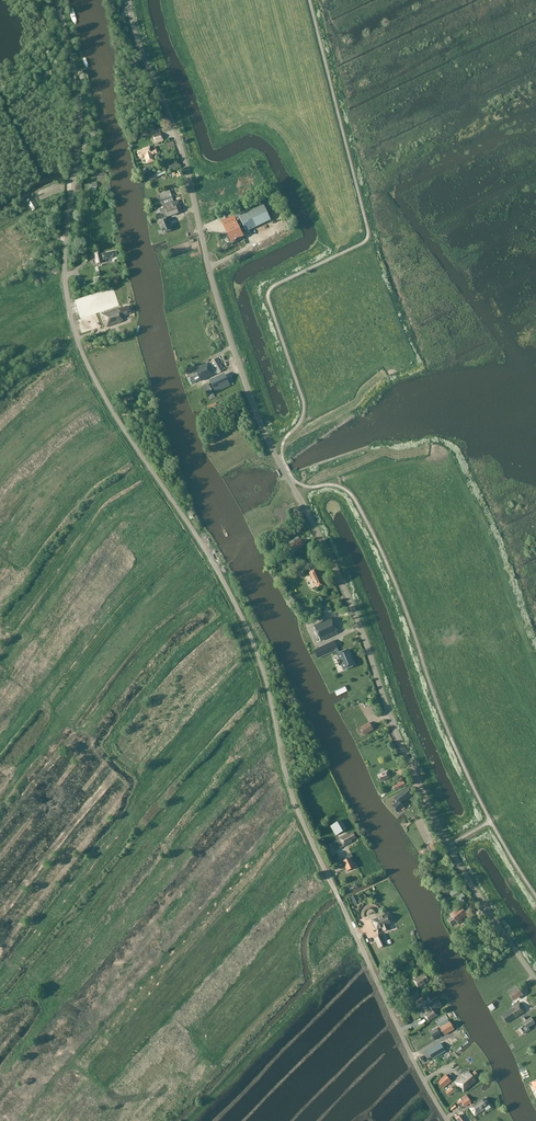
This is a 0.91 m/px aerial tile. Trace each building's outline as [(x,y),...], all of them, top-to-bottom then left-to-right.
[(151,130),(156,144),(164,141),(159,127),(151,130)] [(153,155),(158,154),(157,150),(152,152),(151,148),(144,150),(144,151),(139,153),(141,158),(145,156),(147,163),(154,161),(153,155)] [(171,171),(180,166),(177,162),(169,167),(171,171)] [(163,203),(165,207),(164,207),(165,208),(160,210),(163,219),(183,211),(179,201),(167,206),(166,204),(166,202),(166,203),(165,202),(173,199),(170,190),(159,194),(163,203)] [(262,202),(222,221),(229,236),(222,239),(226,246),(243,238),(242,234),(271,220),(262,202)] [(163,234),(172,230),(168,219),(159,222),(163,234)] [(94,252),(95,255),(97,264),(102,263),(101,261),(116,258),(115,252),(100,255),(100,254),(99,254),(99,251),(94,252)] [(118,309),(102,315),(106,328),(123,322),(122,317),(130,314),(128,307),(119,310),(118,309)] [(201,382),(214,375),(223,370),(217,359),(209,363),(208,363),(197,369),(198,371),(188,376),(192,384),(200,380),(201,382)] [(226,376),(210,383),(216,394),(231,386),(226,376)] [(203,387),(206,392),(209,398),(210,400),(216,398),(214,395),(212,389),(209,384),(203,387)] [(155,417),(153,412),(144,415),(146,420),(155,417)] [(295,551),(304,544),(300,540),(292,546),(295,551)] [(318,569),(309,573),(313,582),(314,582),(317,588),(324,585),(321,578),(322,578),(318,569)] [(331,618),(314,626),(321,641),(338,633),(331,618)] [(334,641),(314,651),(318,659),(338,650),(334,641)] [(349,650),(337,655),(339,659),(337,660),(339,664),(341,663),(343,669),(355,665),(349,650)] [(369,723),(361,728),(365,735),(373,730),(369,723)] [(388,771),(378,775),(381,782),(391,777),(388,771)] [(394,791),(403,786),(407,784),(404,778),(400,780),(401,783),(392,787),(394,791)] [(405,807),(401,803),(406,800),(413,794),(408,788),(394,799),(397,803),(392,806),(397,813),(405,807)] [(340,821),(331,827),(336,836),(346,831),(340,821)] [(349,836),(348,835),(331,844),(336,852),(352,842),(352,841),(356,838),(353,833),(349,836)] [(437,850),(434,843),(427,847),(430,853),(437,850)] [(351,858),(343,862),(347,872),(355,868),(351,858)] [(452,917),(448,921),(452,925),(456,922),(458,923),(469,913),(462,905),(451,915),(452,917)] [(388,917),(387,915),(373,921),(377,930),(382,928),(384,932),(389,929),(387,926),(391,924),(390,921),(391,920),(390,917),(388,917)] [(478,917),(473,921),(478,928),(484,923),(478,917)] [(375,939),(379,949),(384,946),(380,936),(375,939)] [(425,983),(429,981),(425,975),(414,981),(418,988),(426,984),(425,983)] [(523,995),(517,986),(508,992),(514,1001),(523,995)] [(413,1002),(421,997),(418,992),(410,996),(413,1002)] [(419,1008),(427,1004),(424,998),(416,1002),(419,1008)] [(426,1018),(429,1022),(438,1016),(434,1011),(442,1007),(439,1000),(428,1006),(432,1013),(428,1015),(429,1016),(426,1018)] [(508,1011),(508,1012),(502,1016),(507,1024),(525,1011),(520,1003),(508,1011)] [(525,1017),(523,1019),(525,1022),(523,1023),(525,1025),(519,1029),(523,1035),(530,1030),(529,1028),(535,1024),(531,1018),(527,1020),(525,1017)] [(450,1022),(440,1028),(445,1036),(454,1030),(450,1022)] [(439,1031),(432,1035),(435,1041),(442,1036),(439,1031)] [(454,1034),(444,1039),(447,1046),(457,1041),(454,1034)] [(433,1060),(446,1052),(441,1043),(428,1051),(433,1060)] [(471,1049),(468,1045),(463,1049),(466,1053),(471,1049)] [(456,1083),(464,1092),(477,1082),(475,1080),(479,1076),(475,1072),(471,1075),(469,1072),(456,1083)] [(446,1075),(438,1082),(443,1088),(451,1082),(446,1075)] [(455,1092),(452,1088),(446,1093),(449,1097),(455,1092)] [(472,1103),(466,1095),(456,1102),(458,1106),(462,1103),(465,1107),(472,1103)] [(489,1105),(485,1099),(470,1109),(475,1116),(485,1110),(484,1108),(489,1105)]
